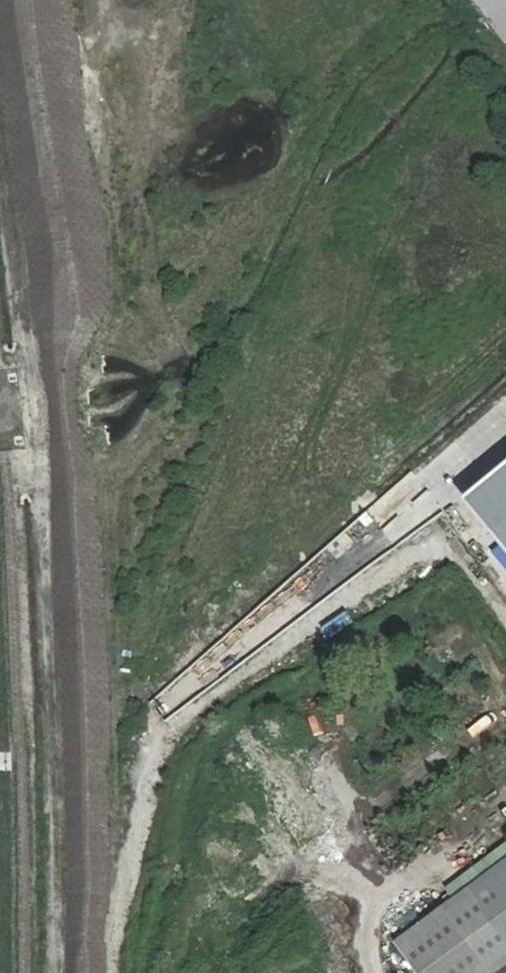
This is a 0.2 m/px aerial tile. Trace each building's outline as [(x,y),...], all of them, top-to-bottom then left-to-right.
[(467,495),(505,545),(505,465),(467,495)] [(402,932),(433,972),(476,972),(505,951),(505,855),(402,932)]
